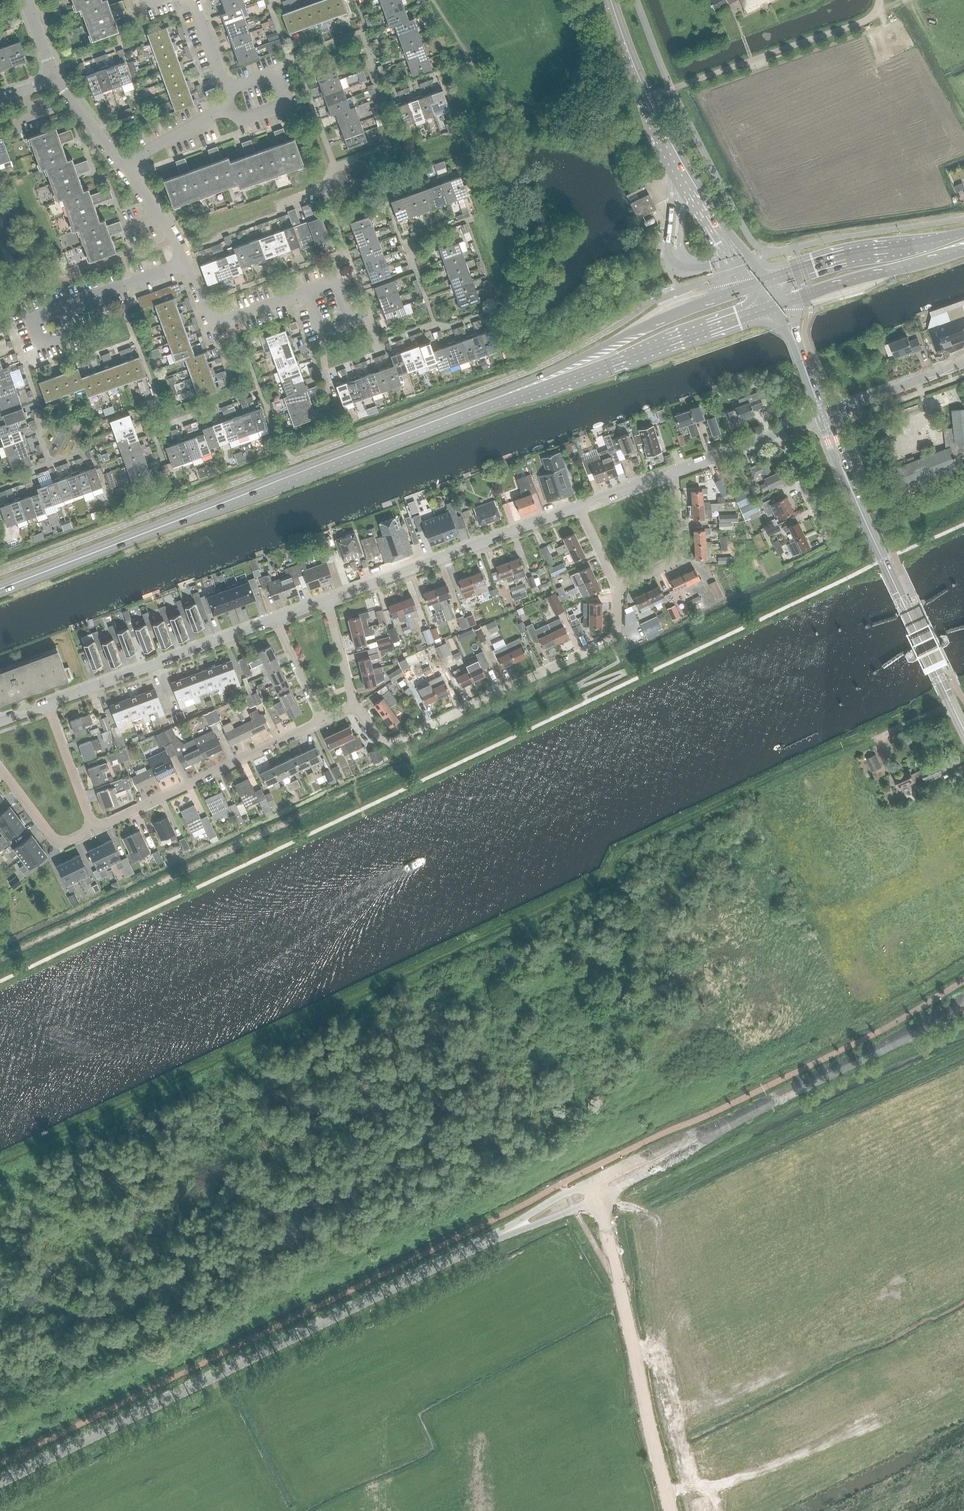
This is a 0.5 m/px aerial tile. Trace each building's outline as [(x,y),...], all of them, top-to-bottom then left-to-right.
[(74,10),(79,9),(102,0),(71,0),(74,10)] [(125,10),(121,1),(109,5),(107,0),(103,0),(102,0),(79,9),(91,41),(118,31),(112,15),(125,10)] [(241,8),(245,6),(243,0),(234,0),(232,1),(232,0),(220,0),(225,13),(225,14),(241,8)] [(317,23),(327,20),(320,0),(310,4),(317,23)] [(337,16),(331,0),(321,0),(320,0),(327,20),(337,16)] [(337,16),(347,13),(342,0),(331,0),(337,16)] [(402,0),(387,0),(378,3),(379,6),(381,5),(383,12),(393,9),(395,14),(405,11),(402,0)] [(715,12),(737,0),(710,0),(715,12)] [(744,10),(746,14),(773,0),(739,0),(744,10)] [(310,4),(301,7),(308,27),(317,23),(310,4)] [(298,30),(308,27),(301,7),(291,11),(298,30)] [(237,27),(246,24),(241,8),(225,14),(225,13),(220,14),(224,25),(235,21),(237,27)] [(409,21),(409,20),(405,11),(395,14),(393,9),(383,12),(387,23),(386,23),(387,27),(388,26),(389,28),(392,27),(409,21)] [(288,34),(298,30),(291,11),(281,14),(288,34)] [(395,29),(397,35),(407,32),(409,38),(420,34),(414,18),(409,20),(409,21),(392,27),(393,30),(395,29)] [(230,40),(250,33),(246,24),(237,27),(235,21),(224,25),(230,40)] [(150,44),(171,37),(167,27),(147,34),(150,44)] [(181,41),(185,40),(183,33),(180,27),(176,29),(181,41)] [(423,43),(420,34),(409,38),(407,32),(397,35),(401,46),(399,46),(401,51),(423,43)] [(245,51),(255,48),(250,33),(230,40),(233,49),(243,45),(245,51)] [(150,44),(154,54),(174,46),(171,37),(150,44)] [(19,41),(9,45),(13,55),(7,57),(11,67),(22,63),(23,65),(26,64),(26,62),(26,61),(19,41)] [(429,59),(423,43),(401,51),(402,54),(404,53),(406,60),(416,57),(418,62),(429,59)] [(9,45),(0,48),(0,68),(1,72),(6,70),(5,69),(11,67),(7,57),(13,55),(9,45)] [(238,65),(259,58),(255,48),(245,51),(243,45),(233,49),(238,65)] [(157,63),(177,56),(174,46),(154,54),(157,63)] [(188,60),(191,59),(192,58),(189,52),(187,46),(183,47),(188,60)] [(94,59),(94,60),(95,63),(108,59),(106,54),(94,59)] [(181,66),(177,56),(157,63),(161,73),(181,66)] [(432,69),(429,59),(418,62),(416,57),(406,60),(410,71),(408,71),(410,75),(411,74),(412,76),(432,69)] [(136,60),(128,62),(131,72),(139,69),(136,60)] [(124,62),(114,66),(121,85),(131,81),(124,62)] [(121,85),(114,66),(104,69),(112,89),(121,85)] [(161,73),(164,83),(184,75),(181,66),(161,73)] [(192,78),(196,77),(198,76),(195,67),(189,69),(192,78)] [(104,69),(95,73),(102,92),(112,89),(104,69)] [(316,77),(319,86),(339,79),(336,69),(316,77)] [(92,96),(102,92),(95,73),(85,77),(92,96)] [(188,85),(184,75),(164,83),(168,92),(188,85)] [(319,86),(323,96),(343,89),(339,79),(319,86)] [(191,94),(188,85),(168,92),(171,102),(191,94)] [(199,99),(204,98),(199,85),(195,87),(199,99)] [(323,96),(326,106),(346,99),(343,89),(323,96)] [(442,90),(430,94),(437,114),(450,110),(442,90)] [(195,104),(191,94),(171,102),(175,112),(195,104)] [(424,119),(437,114),(430,94),(417,99),(424,119)] [(330,116),(335,114),(350,109),(350,108),(346,99),(326,106),(330,116)] [(415,122),(424,119),(417,99),(408,102),(415,122)] [(405,126),(415,122),(408,102),(398,106),(405,126)] [(335,114),(338,123),(348,120),(350,125),(360,122),(355,107),(350,108),(350,109),(335,114)] [(338,123),(344,139),(364,131),(360,122),(350,125),(348,120),(338,123)] [(40,171),(44,170),(67,161),(61,145),(74,140),(70,130),(58,134),(56,128),(28,138),(40,171)] [(287,141),(283,128),(273,132),(278,144),(261,150),(271,177),(304,166),(294,138),(287,141)] [(367,141),(364,131),(344,139),(347,149),(367,141)] [(10,161),(0,135),(0,165),(10,161)] [(271,177),(261,150),(255,152),(250,140),(241,143),(246,156),(230,161),(229,162),(237,184),(239,189),(271,177)] [(212,163),(195,169),(205,196),(237,184),(229,162),(230,161),(228,157),(221,159),(217,147),(207,150),(212,163)] [(173,207),(205,196),(195,169),(189,171),(185,158),(175,162),(180,174),(163,180),(173,207)] [(56,202),(61,200),(83,191),(78,175),(90,171),(86,161),(74,165),(72,159),(67,161),(44,170),(56,202)] [(427,175),(434,172),(431,164),(424,167),(427,175)] [(460,176),(450,180),(457,200),(467,196),(460,176)] [(447,203),(457,200),(450,180),(440,183),(447,203)] [(963,189),(963,186),(963,182),(954,186),(956,192),(963,189)] [(432,209),(447,203),(440,183),(430,187),(434,197),(428,199),(432,209)] [(422,212),(432,209),(428,199),(434,197),(430,187),(415,192),(422,212)] [(88,189),(83,191),(61,200),(72,232),(77,230),(99,222),(93,205),(90,196),(88,189)] [(109,189),(90,196),(93,205),(112,199),(109,189)] [(407,218),(422,212),(415,192),(405,196),(409,206),(403,208),(407,218)] [(629,203),(637,218),(656,209),(648,194),(629,203)] [(397,221),(407,218),(403,208),(409,206),(405,196),(390,201),(397,221)] [(313,220),(307,223),(315,246),(329,240),(316,203),(308,205),(313,220)] [(287,213),(292,227),(293,227),(300,247),(299,247),(301,251),(315,246),(307,223),(300,225),(294,210),(287,213)] [(350,223),(353,233),(363,229),(365,235),(375,232),(369,216),(350,223)] [(105,220),(99,222),(77,230),(88,262),(116,252),(110,236),(122,232),(119,222),(107,226),(105,220)] [(469,231),(466,223),(460,226),(463,233),(469,231)] [(292,227),(283,231),(290,251),(299,247),(300,247),(293,227),(292,227)] [(353,233),(359,248),(379,241),(375,232),(365,235),(363,229),(353,233)] [(283,231),(274,234),(277,244),(271,246),(275,256),(290,251),(283,231)] [(274,234),(259,240),(266,259),(275,256),(271,246),(277,244),(274,234)] [(259,240),(246,244),(253,264),(266,259),(259,240)] [(359,248),(362,258),(372,254),(374,260),(384,257),(379,241),(359,248)] [(439,250),(443,260),(463,252),(459,242),(439,250)] [(241,268),(253,264),(246,244),(233,249),(235,254),(241,268)] [(443,260),(446,269),(466,262),(463,252),(443,260)] [(243,274),(241,268),(235,254),(226,257),(233,277),(243,274)] [(362,258),(368,274),(388,267),(384,257),(374,260),(372,254),(362,258)] [(226,257),(213,262),(220,282),(233,277),(226,257)] [(207,287),(220,282),(213,262),(200,266),(207,287)] [(446,269),(449,279),(470,272),(466,262),(446,269)] [(391,276),(388,267),(368,274),(371,283),(391,276)] [(449,279),(453,288),(473,281),(470,272),(449,279)] [(374,287),(378,297),(388,294),(390,299),(400,296),(394,280),(374,287)] [(453,288),(456,298),(476,291),(473,281),(453,288)] [(169,300),(174,298),(181,295),(176,284),(165,288),(169,300)] [(165,288),(154,292),(158,304),(169,300),(165,288)] [(480,301),(476,291),(456,298),(460,308),(480,301)] [(154,292),(148,294),(152,306),(153,305),(158,304),(154,292)] [(148,294),(142,296),(146,308),(152,306),(148,294)] [(378,297),(383,313),(403,305),(400,296),(390,299),(388,294),(378,297)] [(141,310),(146,308),(142,296),(137,299),(141,310)] [(157,315),(177,308),(174,298),(169,300),(158,304),(153,305),(157,315)] [(407,316),(403,305),(383,313),(387,323),(407,316)] [(180,317),(177,308),(157,315),(160,325),(180,317)] [(927,328),(936,351),(937,353),(943,351),(947,360),(963,353),(963,315),(927,328)] [(184,327),(180,317),(160,325),(164,335),(184,327)] [(164,335),(167,344),(188,337),(184,327),(164,335)] [(265,337),(268,347),(288,340),(285,330),(265,337)] [(490,330),(480,334),(487,354),(497,351),(490,330)] [(480,334),(471,337),(478,358),(487,354),(480,334)] [(908,336),(890,343),(885,345),(889,357),(894,355),(895,357),(912,351),(913,353),(921,350),(917,339),(909,341),(908,336)] [(191,347),(188,337),(167,344),(171,354),(191,347)] [(471,337),(461,341),(468,361),(478,358),(471,337)] [(268,347),(272,357),(282,353),(284,359),(294,356),(288,340),(268,347)] [(461,341),(451,344),(459,364),(468,361),(461,341)] [(429,342),(419,345),(427,365),(429,369),(438,366),(436,362),(432,351),(433,351),(429,342)] [(451,344),(442,348),(449,368),(459,364),(451,344)] [(410,349),(417,369),(427,365),(419,345),(410,349)] [(194,356),(191,347),(171,354),(174,364),(184,360),(194,356)] [(158,348),(151,351),(153,358),(160,355),(158,348)] [(449,368),(442,348),(433,351),(432,351),(436,362),(438,366),(439,371),(449,368)] [(410,349),(400,352),(408,372),(417,369),(410,349)] [(204,352),(194,356),(184,360),(187,369),(207,362),(204,352)] [(390,356),(393,365),(397,376),(398,376),(408,372),(400,352),(390,356)] [(272,357),(277,372),(297,365),(294,356),(284,359),(282,353),(272,357)] [(109,354),(100,357),(102,363),(111,359),(109,354)] [(128,361),(135,380),(146,377),(138,357),(128,361)] [(89,359),(81,362),(83,368),(92,365),(89,359)] [(119,364),(126,384),(135,380),(128,361),(119,364)] [(211,372),(207,362),(187,369),(191,379),(211,372)] [(50,364),(37,368),(39,372),(51,368),(50,364)] [(109,367),(116,387),(126,384),(119,364),(109,367)] [(277,372),(280,382),(290,378),(292,384),(302,380),(297,365),(277,372)] [(384,369),(391,389),(401,385),(398,376),(397,376),(393,365),(384,369)] [(1,380),(3,386),(13,382),(7,367),(3,368),(3,369),(0,370),(0,380),(1,380)] [(100,371),(106,391),(116,387),(109,367),(100,371)] [(67,372),(74,392),(83,388),(84,388),(80,378),(77,368),(67,372)] [(374,372),(381,392),(391,389),(384,369),(374,372)] [(90,374),(97,394),(106,391),(100,371),(90,374)] [(57,375),(64,395),(74,392),(67,372),(57,375)] [(191,379),(194,389),(214,381),(211,372),(191,379)] [(365,375),(372,395),(381,392),(374,372),(365,375)] [(84,388),(83,388),(87,398),(97,394),(90,374),(80,378),(84,388)] [(48,379),(54,399),(64,395),(57,375),(48,379)] [(355,379),(362,399),(372,395),(365,375),(355,379)] [(165,379),(168,386),(176,384),(173,377),(165,379)] [(280,382),(286,397),(306,390),(302,380),(292,384),(290,378),(280,382)] [(38,382),(45,402),(54,399),(48,379),(38,382)] [(345,382),(352,402),(362,399),(355,379),(345,382)] [(762,384),(760,379),(754,381),(756,387),(762,384)] [(16,392),(13,382),(3,386),(1,380),(0,380),(0,398),(16,392)] [(218,391),(214,381),(194,389),(198,399),(218,391)] [(335,386),(342,406),(352,402),(345,382),(335,386)] [(168,387),(168,388),(171,396),(172,396),(177,395),(174,385),(168,387)] [(282,398),(287,412),(311,404),(309,397),(324,392),(321,385),(306,390),(286,397),(282,398)] [(10,405),(12,411),(22,407),(16,392),(0,398),(0,408),(10,405)] [(734,408),(735,410),(728,413),(731,421),(737,418),(738,421),(753,415),(752,412),(762,408),(758,397),(755,392),(738,398),(741,406),(734,408)] [(314,411),(311,404),(287,412),(292,427),(331,413),(328,406),(314,411)] [(920,412),(918,404),(910,407),(913,415),(920,412)] [(0,408),(0,409),(5,424),(6,424),(16,420),(25,417),(22,407),(12,411),(10,405),(0,408)] [(260,408),(250,412),(257,432),(267,428),(260,408)] [(694,420),(700,417),(696,408),(674,415),(678,428),(686,425),(690,437),(699,434),(694,420)] [(952,410),(954,428),(944,429),(946,449),(894,468),(901,488),(957,467),(956,465),(963,462),(960,455),(963,454),(963,409),(952,410)] [(247,435),(257,432),(250,412),(240,415),(247,435)] [(109,422),(113,432),(133,425),(129,415),(109,422)] [(238,438),(247,435),(240,415),(231,418),(238,438)] [(706,420),(707,423),(712,436),(720,433),(715,420),(714,417),(706,420)] [(221,422),(228,442),(238,438),(231,418),(221,422)] [(19,430),(16,420),(6,424),(5,424),(0,426),(0,437),(19,430)] [(221,422),(211,425),(219,445),(228,442),(221,422)] [(113,432),(116,442),(126,438),(128,444),(138,440),(133,425),(113,432)] [(204,434),(209,449),(219,445),(211,425),(202,429),(203,434),(204,434)] [(638,430),(639,434),(631,437),(633,441),(635,440),(637,445),(642,443),(646,457),(662,452),(659,444),(661,444),(660,442),(661,441),(660,438),(659,437),(658,435),(656,436),(653,426),(638,430)] [(3,446),(23,439),(19,430),(0,437),(0,438),(3,446)] [(194,437),(201,457),(211,454),(209,449),(204,434),(203,434),(194,437)] [(623,454),(633,450),(627,434),(612,439),(616,449),(621,447),(623,454)] [(184,441),(191,461),(201,457),(194,437),(184,441)] [(116,442),(121,457),(141,449),(138,440),(128,444),(126,438),(116,442)] [(3,446),(7,456),(16,452),(18,458),(28,455),(23,439),(3,446)] [(184,441),(175,444),(182,464),(191,461),(184,441)] [(573,442),(562,445),(564,452),(573,449),(575,458),(578,457),(573,442)] [(172,468),(182,464),(175,444),(165,448),(172,468)] [(121,457),(125,466),(135,463),(137,469),(147,465),(141,449),(121,457)] [(606,457),(599,460),(607,479),(617,475),(613,463),(619,461),(619,463),(620,463),(614,449),(604,452),(606,457)] [(32,465),(28,455),(18,458),(16,452),(7,456),(12,472),(32,465)] [(570,495),(573,494),(565,467),(560,452),(541,458),(546,473),(541,475),(538,476),(546,503),(551,501),(551,502),(570,496),(570,495)] [(109,459),(107,453),(100,455),(102,461),(109,459)] [(244,455),(235,458),(237,464),(246,461),(245,460),(244,455)] [(597,455),(581,460),(587,475),(587,474),(586,472),(592,470),(596,483),(607,479),(599,460),(597,455)] [(768,489),(783,482),(779,472),(771,475),(766,462),(758,466),(758,464),(749,468),(753,476),(761,472),(764,478),(766,483),(760,485),(762,491),(768,489)] [(150,475),(147,465),(137,469),(135,463),(125,466),(130,482),(150,475)] [(207,475),(204,466),(198,469),(201,477),(207,475)] [(217,471),(215,466),(206,469),(208,474),(217,471)] [(95,467),(84,471),(92,491),(102,487),(95,467)] [(111,470),(105,472),(109,487),(115,485),(111,470)] [(162,470),(158,471),(164,488),(168,486),(162,471),(162,470)] [(82,494),(92,491),(84,471),(75,474),(82,494)] [(75,474),(65,478),(72,498),(82,494),(75,474)] [(519,514),(536,508),(531,494),(532,494),(526,476),(516,479),(523,497),(514,500),(519,514)] [(22,481),(24,485),(25,489),(31,487),(28,478),(22,481)] [(65,478),(55,481),(63,501),(72,498),(65,478)] [(730,492),(722,478),(715,482),(722,496),(730,492)] [(55,481),(46,485),(53,505),(63,501),(55,481)] [(36,488),(38,494),(38,493),(44,508),(53,505),(46,485),(36,488)] [(690,491),(691,503),(703,502),(702,494),(707,493),(707,488),(701,489),(701,490),(690,491)] [(38,494),(28,497),(35,517),(45,513),(44,508),(38,493),(38,494)] [(737,493),(733,495),(739,508),(752,502),(749,496),(744,498),(742,495),(737,493)] [(709,502),(703,502),(691,503),(692,520),(704,519),(704,518),(712,518),(711,509),(713,509),(715,509),(717,509),(717,510),(724,510),(723,496),(716,497),(717,503),(709,504),(709,502)] [(767,501),(762,503),(767,515),(773,513),(776,520),(782,517),(784,516),(788,514),(793,512),(786,497),(779,500),(778,496),(767,501)] [(26,520),(35,517),(28,497),(19,500),(26,520)] [(9,504),(16,523),(26,520),(19,500),(9,504)] [(479,526),(489,522),(500,519),(494,500),(473,508),(475,514),(474,514),(479,526)] [(457,534),(451,519),(457,517),(452,502),(445,504),(448,512),(435,517),(444,539),(457,534)] [(755,502),(739,509),(740,512),(744,521),(750,518),(749,516),(760,511),(755,502)] [(7,527),(16,523),(9,504),(0,507),(0,510),(6,527),(7,527)] [(460,513),(462,518),(472,515),(470,509),(460,513)] [(413,516),(418,531),(424,529),(430,545),(444,539),(435,517),(422,522),(419,514),(413,516)] [(718,514),(718,523),(738,522),(737,514),(730,515),(730,514),(718,514)] [(416,534),(410,516),(405,518),(411,536),(416,534)] [(375,538),(384,563),(413,553),(403,525),(398,527),(394,517),(377,524),(382,536),(375,538)] [(789,542),(803,535),(797,523),(788,527),(787,525),(782,527),(785,532),(789,530),(793,538),(788,540),(789,542)] [(780,530),(778,525),(766,531),(768,536),(780,530)] [(366,530),(369,538),(377,536),(375,527),(366,530)] [(693,531),(694,545),(710,544),(710,542),(705,542),(704,534),(709,533),(709,528),(704,528),(704,531),(693,531)] [(354,532),(345,536),(353,559),(363,555),(354,532)] [(556,548),(558,554),(579,545),(574,534),(563,539),(565,544),(556,548)] [(809,548),(803,535),(789,542),(790,544),(795,542),(800,552),(809,548)] [(353,559),(345,536),(334,540),(343,563),(353,559)] [(775,549),(781,546),(778,539),(772,542),(775,549)] [(545,560),(551,557),(548,551),(551,549),(549,544),(547,545),(547,546),(546,547),(546,546),(540,549),(545,560)] [(710,547),(710,544),(694,545),(695,559),(705,558),(705,547),(710,547)] [(579,545),(558,554),(563,552),(565,555),(570,553),(573,561),(584,556),(579,545)] [(781,546),(775,549),(778,555),(784,552),(781,546)] [(548,567),(555,563),(551,557),(545,560),(548,567)] [(519,558),(507,562),(513,580),(526,576),(519,558)] [(304,562),(294,565),(297,577),(303,575),(309,590),(321,586),(314,566),(306,569),(304,562)] [(314,566),(321,586),(332,582),(325,562),(314,566)] [(513,580),(507,562),(496,567),(497,571),(491,573),(494,582),(500,580),(500,578),(505,576),(507,582),(513,580)] [(566,570),(563,563),(548,569),(551,577),(566,570)] [(278,579),(285,599),(298,595),(292,579),(297,577),(294,565),(284,569),(286,577),(278,579)] [(575,586),(579,585),(578,584),(595,577),(590,566),(570,576),(575,586)] [(252,571),(254,578),(260,575),(258,569),(252,571)] [(681,575),(688,590),(690,589),(689,585),(696,581),(698,585),(703,583),(701,578),(699,579),(694,569),(681,575)] [(481,572),(469,576),(475,593),(479,592),(477,587),(485,584),(481,572)] [(274,603),(285,599),(278,579),(272,582),(268,575),(259,578),(263,589),(268,588),(274,603)] [(686,591),(688,590),(681,575),(669,581),(674,592),(684,587),(686,591)] [(472,594),(475,593),(469,576),(457,580),(463,598),(472,595),(472,594)] [(532,576),(526,578),(530,588),(540,584),(537,577),(533,579),(532,576)] [(578,584),(579,585),(580,589),(585,587),(589,595),(601,589),(595,577),(578,584)] [(254,578),(247,580),(252,593),(259,591),(254,578)] [(247,580),(247,579),(237,583),(244,603),(254,599),(252,593),(247,580)] [(542,584),(539,585),(541,590),(551,585),(549,581),(547,582),(546,579),(541,581),(542,584)] [(715,581),(708,584),(715,599),(722,596),(715,581)] [(226,587),(234,606),(244,603),(237,583),(226,587)] [(443,613),(445,619),(446,619),(446,621),(455,618),(450,603),(448,604),(446,599),(451,597),(447,584),(434,589),(440,607),(441,607),(443,613)] [(523,584),(516,586),(518,592),(519,592),(520,596),(524,594),(523,590),(525,590),(523,584)] [(510,588),(512,594),(518,592),(516,586),(510,588)] [(558,595),(565,592),(562,586),(555,588),(558,595)] [(216,591),(223,610),(234,606),(226,587),(227,590),(218,594),(217,591),(216,591)] [(646,592),(652,607),(654,606),(652,601),(660,598),(662,602),(667,600),(665,595),(663,596),(658,587),(646,592)] [(496,588),(489,590),(495,604),(500,603),(498,598),(499,597),(496,588)] [(443,613),(440,607),(434,589),(422,593),(427,605),(432,603),(436,613),(434,614),(437,624),(446,621),(445,619),(443,613)] [(223,610),(216,591),(206,595),(213,614),(223,610)] [(565,592),(558,595),(561,601),(567,598),(565,592)] [(650,608),(652,607),(646,592),(633,598),(638,608),(648,603),(650,608)] [(198,610),(204,608),(198,593),(192,595),(195,603),(198,610)] [(555,593),(546,597),(555,615),(563,611),(555,593)] [(205,610),(211,608),(206,595),(200,597),(205,610)] [(692,599),(695,605),(697,610),(704,607),(699,596),(692,599)] [(414,624),(412,618),(418,616),(416,609),(412,597),(400,601),(407,620),(412,635),(417,633),(416,629),(417,629),(415,623),(414,624)] [(548,605),(545,598),(536,602),(540,609),(548,605)] [(896,616),(899,617),(923,605),(925,602),(924,600),(921,600),(897,611),(895,613),(896,616)] [(400,622),(407,620),(400,601),(388,606),(392,618),(398,616),(400,622)] [(193,630),(204,626),(198,610),(195,603),(184,607),(193,630)] [(584,611),(583,615),(601,615),(601,603),(589,603),(589,611),(584,611)] [(697,610),(695,605),(690,608),(693,614),(698,612),(697,610)] [(672,619),(678,616),(674,607),(668,609),(672,619)] [(382,610),(375,611),(378,623),(385,622),(382,610)] [(363,628),(368,627),(366,618),(369,617),(368,612),(357,614),(358,617),(348,620),(351,633),(363,630),(363,628)] [(180,613),(169,618),(178,641),(189,637),(180,613)] [(659,622),(665,619),(663,613),(656,615),(659,622)] [(466,617),(470,626),(476,624),(472,615),(466,617)] [(589,628),(591,628),(591,631),(593,633),(597,633),(599,631),(599,628),(601,628),(601,615),(583,615),(583,619),(589,619),(589,628)] [(650,618),(641,622),(646,633),(661,626),(659,622),(656,615),(650,618)] [(467,627),(463,616),(457,618),(461,630),(467,627)] [(546,624),(555,643),(568,637),(563,626),(559,618),(546,624)] [(582,630),(576,618),(571,621),(576,633),(582,630)] [(525,623),(523,619),(515,622),(520,633),(525,631),(522,624),(525,623)] [(163,620),(152,624),(161,647),(172,643),(163,620)] [(494,621),(486,625),(490,634),(499,630),(494,621)] [(533,642),(540,643),(543,649),(555,643),(546,624),(535,630),(532,623),(526,626),(533,642)] [(145,624),(134,628),(143,651),(154,647),(145,624)] [(371,626),(368,627),(363,628),(363,630),(351,633),(354,647),(366,644),(364,637),(373,634),(371,626)] [(410,632),(408,626),(402,628),(404,634),(410,632)] [(394,627),(388,630),(393,647),(400,645),(394,627)] [(479,642),(485,639),(479,627),(474,630),(479,642)] [(128,628),(117,632),(125,655),(136,651),(128,628)] [(427,645),(434,642),(428,628),(422,631),(427,645)] [(430,630),(434,640),(439,638),(435,628),(430,630)] [(464,632),(467,638),(474,635),(471,629),(464,632)] [(908,662),(912,662),(920,658),(946,646),(949,642),(946,633),(940,633),(907,649),(904,653),(908,662)] [(376,640),(378,647),(390,644),(388,637),(376,640)] [(518,638),(506,644),(515,662),(527,656),(518,638)] [(113,639),(101,643),(110,666),(121,662),(113,639)] [(94,640),(83,644),(92,668),(103,664),(94,640)] [(381,653),(394,650),(392,644),(379,647),(381,653)] [(502,668),(515,662),(506,644),(492,651),(496,658),(497,657),(502,668)] [(435,648),(440,659),(446,656),(441,645),(435,648)] [(262,663),(275,657),(270,646),(257,652),(260,658),(249,663),(251,668),(262,663)] [(464,663),(468,672),(473,682),(485,676),(482,669),(489,666),(482,651),(475,654),(477,658),(464,663)] [(0,673),(0,702),(67,677),(58,652),(0,673)] [(461,657),(458,652),(452,655),(455,660),(461,657)] [(358,661),(361,674),(373,671),(372,669),(370,660),(378,658),(377,653),(368,655),(369,658),(358,661)] [(243,657),(238,660),(243,672),(249,669),(243,657)] [(280,667),(275,657),(262,663),(267,673),(280,667)] [(411,670),(406,659),(401,662),(405,672),(411,670)] [(216,666),(223,685),(232,682),(235,688),(240,686),(230,661),(216,666)] [(225,692),(223,685),(216,666),(201,672),(208,691),(218,687),(220,694),(225,692)] [(429,666),(422,669),(425,674),(432,671),(429,666)] [(280,667),(267,673),(272,685),(285,679),(280,667)] [(380,667),(372,669),(373,671),(361,674),(364,688),(376,685),(383,679),(380,667)] [(392,682),(403,674),(399,668),(388,676),(392,682)] [(473,682),(468,672),(462,675),(459,669),(453,672),(460,688),(473,682)] [(186,678),(193,696),(195,703),(200,701),(198,694),(208,691),(201,672),(186,678)] [(183,700),(193,696),(186,678),(171,683),(180,708),(185,707),(183,700)] [(440,684),(432,688),(437,699),(449,693),(444,682),(442,678),(438,679),(440,684)] [(272,685),(278,696),(290,690),(285,679),(272,685)] [(437,699),(432,688),(429,682),(416,687),(424,705),(437,699)] [(262,683),(256,686),(258,691),(265,688),(262,683)] [(265,688),(258,691),(261,697),(267,694),(265,688)] [(154,689),(140,694),(147,713),(156,710),(159,716),(164,715),(154,689)] [(266,707),(269,713),(296,701),(290,690),(278,696),(280,701),(266,707)] [(373,705),(381,716),(391,709),(389,708),(397,702),(389,691),(381,696),(383,698),(373,705)] [(261,702),(256,692),(251,695),(250,694),(244,697),(250,708),(261,702)] [(149,720),(147,713),(140,694),(125,700),(132,719),(142,715),(144,722),(149,720)] [(412,696),(406,699),(411,710),(417,707),(412,696)] [(122,723),(132,719),(125,700),(110,706),(119,731),(124,729),(122,723)] [(301,712),(296,701),(269,713),(274,724),(280,721),(277,715),(285,711),(288,718),(301,712)] [(403,710),(397,702),(389,708),(391,709),(381,716),(389,727),(399,720),(395,715),(403,710)] [(209,712),(214,723),(220,720),(215,709),(209,712)] [(251,720),(243,724),(249,737),(269,727),(263,714),(261,715),(260,713),(258,714),(256,710),(248,714),(251,720)] [(182,711),(175,714),(177,721),(185,718),(182,711)] [(214,723),(209,712),(203,715),(208,725),(214,723)] [(87,732),(85,726),(92,723),(89,715),(82,717),(81,717),(70,721),(75,736),(87,732)] [(106,717),(99,719),(103,730),(110,728),(106,717)] [(249,737),(243,724),(234,728),(230,721),(221,725),(225,733),(223,733),(229,746),(249,737)] [(343,742),(349,753),(361,747),(356,736),(354,737),(349,726),(337,732),(342,742),(343,742)] [(166,729),(178,754),(177,755),(183,768),(203,759),(193,739),(183,743),(176,739),(171,727),(166,729)] [(112,738),(109,730),(101,733),(104,741),(112,738)] [(161,732),(167,744),(171,742),(165,730),(161,732)] [(193,739),(203,759),(223,750),(217,736),(215,737),(212,730),(193,739)] [(158,747),(163,745),(163,746),(167,744),(161,732),(155,735),(156,736),(153,738),(158,747)] [(342,742),(337,732),(324,738),(329,748),(339,744),(344,756),(349,753),(343,742),(342,742)] [(120,734),(113,736),(117,748),(124,746),(120,734)] [(96,756),(93,750),(101,747),(98,739),(91,742),(90,741),(78,745),(84,761),(96,756)] [(125,747),(119,750),(122,761),(129,759),(125,747)] [(315,747),(304,752),(310,765),(313,771),(317,778),(323,775),(316,762),(321,759),(315,747)] [(377,747),(366,753),(372,763),(382,758),(377,747)] [(162,763),(150,768),(156,781),(176,771),(170,759),(165,750),(157,754),(162,763)] [(122,761),(119,752),(107,756),(109,762),(112,761),(112,763),(118,762),(118,763),(122,761)] [(299,770),(310,765),(304,752),(293,757),(299,770)] [(866,758),(872,772),(881,767),(876,754),(866,758)] [(288,775),(299,770),(293,757),(282,762),(288,775)] [(282,762),(271,768),(277,780),(288,775),(282,762)] [(916,772),(917,775),(919,779),(924,777),(926,782),(943,775),(937,762),(920,769),(921,770),(916,772)] [(105,780),(104,779),(106,778),(104,771),(107,770),(105,763),(99,765),(87,769),(93,784),(105,780)] [(343,782),(343,781),(341,777),(342,777),(337,766),(331,769),(339,784),(343,782)] [(156,781),(150,768),(131,778),(137,790),(156,781)] [(277,780),(271,768),(260,773),(266,786),(273,783),(276,788),(280,786),(277,780)] [(335,782),(329,769),(322,772),(328,785),(335,782)] [(915,781),(919,779),(917,775),(916,772),(911,774),(909,769),(893,777),(899,790),(915,782),(915,781)] [(317,778),(313,771),(308,774),(312,781),(317,778)] [(102,808),(113,804),(113,805),(118,804),(114,794),(124,790),(130,788),(127,778),(121,780),(121,779),(110,783),(112,788),(108,790),(107,789),(97,793),(102,808)] [(235,785),(245,807),(255,803),(254,801),(258,799),(248,779),(235,785)] [(299,787),(296,780),(286,784),(289,791),(299,787)] [(269,792),(264,795),(269,805),(273,803),(271,800),(273,799),(269,792)] [(238,827),(244,824),(234,805),(228,808),(221,793),(204,801),(214,821),(225,816),(226,819),(233,816),(238,827)] [(270,810),(265,798),(258,801),(264,813),(270,810)] [(204,826),(194,805),(180,811),(183,816),(180,818),(185,827),(187,826),(191,833),(204,827),(210,839),(216,836),(210,823),(204,826)] [(17,816),(9,806),(0,813),(0,829),(17,816)] [(24,826),(17,816),(0,829),(0,831),(3,835),(0,837),(0,843),(1,844),(24,826)] [(171,840),(176,838),(167,818),(153,824),(156,830),(155,832),(158,838),(160,839),(161,840),(169,836),(171,840)] [(137,859),(150,853),(140,831),(123,839),(129,853),(126,855),(131,864),(138,861),(137,859)] [(21,859),(39,845),(31,835),(8,853),(11,858),(17,854),(21,859)] [(189,848),(184,838),(179,840),(184,851),(189,848)] [(124,867),(111,840),(100,845),(109,865),(115,863),(118,869),(124,867)] [(23,873),(46,855),(39,845),(21,859),(25,863),(19,868),(23,873)] [(109,865),(100,845),(88,851),(98,871),(101,877),(107,874),(104,868),(109,865)] [(156,851),(151,853),(158,867),(163,864),(156,851)] [(68,860),(78,880),(83,878),(86,884),(92,881),(79,855),(68,860)] [(68,860),(57,866),(69,892),(75,889),(72,883),(78,880),(68,860)] [(8,882),(13,889),(21,883),(15,876),(8,882)] [(67,897),(71,904),(78,901),(74,893),(67,897)]
